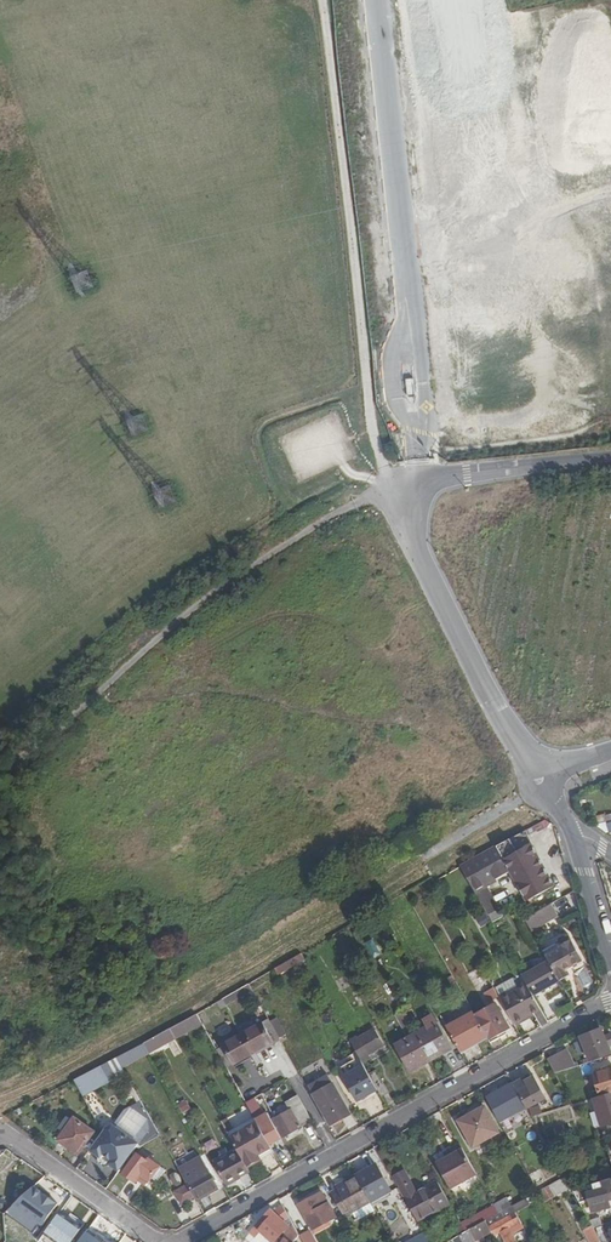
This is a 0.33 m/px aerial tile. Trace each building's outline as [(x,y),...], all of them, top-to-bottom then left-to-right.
[(498,201),(516,197),(513,181),(495,184),(498,201)] [(390,390),(391,409),(402,408),(400,389),(390,390)] [(525,832),(462,868),(476,892),(508,874),(525,903),(555,886),(525,832)] [(487,886),(476,892),(489,915),(500,909),(487,886)] [(560,915),(554,904),(525,919),(532,930),(560,915)] [(488,914),(478,918),(482,927),(492,923),(488,914)] [(560,943),(544,951),(547,957),(563,948),(562,945),(573,940),(569,934),(558,940),(560,943)] [(550,962),(561,982),(569,978),(565,971),(584,961),(573,940),(562,945),(563,948),(547,957),(550,962)] [(535,997),(561,982),(550,962),(523,977),(527,983),(535,997)] [(353,984),(347,974),(338,980),(344,990),(349,987),(353,984)] [(499,996),(500,999),(502,998),(520,987),(516,980),(512,979),(495,989),(499,996)] [(542,1027),(549,1023),(535,997),(527,983),(520,987),(502,998),(516,1024),(534,1014),(542,1027)] [(353,984),(349,987),(361,1008),(365,1005),(353,984)] [(253,992),(250,985),(223,1000),(227,1007),(253,992)] [(495,989),(494,987),(486,992),(491,1001),(499,996),(495,989)] [(496,1004),(475,1016),(487,1037),(488,1039),(510,1027),(496,1004)] [(416,1033),(404,1013),(395,1018),(407,1038),(416,1033)] [(475,1016),(473,1013),(447,1028),(461,1051),(487,1037),(475,1016)] [(279,1038),(268,1018),(262,1021),(273,1041),(279,1038)] [(273,1041),(262,1021),(222,1043),(232,1064),(273,1041)] [(435,1024),(416,1035),(431,1061),(450,1050),(435,1024)] [(610,1053),(610,1051),(608,1045),(610,1044),(610,1034),(605,1036),(601,1027),(582,1034),(592,1060),(610,1053)] [(176,1039),(170,1029),(143,1044),(149,1054),(176,1039)] [(359,1037),(351,1041),(359,1057),(363,1062),(371,1057),(369,1054),(384,1045),(375,1030),(360,1038),(359,1037)] [(431,1061),(416,1035),(396,1046),(412,1072),(431,1061)] [(222,1043),(215,1047),(226,1067),(232,1064),(222,1043)] [(567,1049),(548,1058),(557,1072),(576,1066),(567,1049)] [(363,1062),(359,1057),(339,1068),(359,1101),(378,1090),(370,1076),(363,1062)] [(102,1067),(75,1081),(84,1097),(111,1082),(102,1067)] [(596,1074),(602,1095),(610,1092),(610,1069),(596,1074)] [(370,1076),(378,1090),(383,1098),(390,1094),(377,1072),(370,1076)] [(532,1072),(513,1083),(527,1106),(527,1108),(547,1097),(532,1072)] [(352,1114),(330,1078),(311,1089),(332,1125),(352,1114)] [(513,1083),(512,1081),(485,1096),(500,1122),(527,1106),(513,1083)] [(602,1095),(597,1097),(606,1124),(610,1123),(610,1092),(602,1095)] [(272,1143),(311,1121),(297,1096),(287,1102),(291,1111),(272,1122),(267,1114),(262,1117),(252,1100),(246,1103),(254,1118),(257,1123),(260,1129),(263,1127),(272,1143)] [(500,1134),(485,1108),(460,1122),(475,1147),(500,1134)] [(232,1116),(222,1123),(227,1132),(238,1125),(232,1116)] [(78,1155),(90,1138),(94,1132),(74,1118),(72,1121),(67,1117),(59,1128),(64,1132),(58,1141),(78,1155)] [(257,1123),(254,1118),(227,1133),(230,1138),(257,1123)] [(227,1132),(222,1123),(213,1128),(228,1154),(236,1149),(230,1138),(227,1133),(227,1132)] [(230,1138),(236,1149),(239,1154),(247,1168),(256,1163),(252,1157),(271,1147),(260,1129),(257,1123),(230,1138)] [(113,1129),(103,1131),(95,1142),(89,1152),(119,1173),(138,1147),(113,1129)] [(78,1155),(84,1159),(89,1152),(95,1142),(90,1138),(78,1155)] [(174,1141),(165,1145),(173,1159),(181,1155),(174,1141)] [(462,1145),(459,1141),(443,1151),(446,1155),(462,1145)] [(462,1145),(446,1155),(436,1161),(451,1186),(477,1172),(462,1145)] [(256,1163),(273,1153),(271,1147),(252,1157),(256,1163)] [(0,1150),(0,1163),(10,1151),(9,1150),(0,1150)] [(247,1168),(239,1154),(216,1167),(225,1183),(248,1171),(247,1168)] [(150,1159),(148,1162),(138,1155),(125,1173),(136,1181),(140,1175),(151,1183),(153,1179),(159,1182),(167,1171),(150,1159)] [(376,1164),(357,1175),(371,1201),(372,1202),(391,1191),(376,1164)] [(193,1194),(196,1200),(219,1187),(209,1170),(197,1178),(193,1171),(183,1176),(187,1183),(193,1194)] [(530,1175),(535,1185),(545,1179),(540,1170),(530,1175)] [(566,1177),(563,1172),(536,1187),(539,1192),(566,1177)] [(336,1189),(331,1192),(344,1216),(351,1212),(371,1201),(357,1175),(343,1183),(341,1180),(334,1184),(336,1189)] [(572,1188),(566,1177),(539,1192),(545,1203),(572,1188)] [(610,1184),(608,1178),(573,1189),(587,1214),(610,1207),(610,1183),(610,1184)] [(129,1202),(137,1184),(127,1180),(119,1198),(129,1202)] [(452,1205),(439,1182),(421,1193),(414,1181),(403,1188),(422,1221),(452,1205)] [(180,1202),(193,1194),(187,1183),(173,1191),(180,1202)] [(335,1216),(321,1191),(298,1204),(312,1229),(335,1216)] [(513,1206),(516,1212),(530,1204),(527,1199),(513,1206)] [(355,1220),(376,1209),(372,1202),(371,1201),(351,1212),(355,1220)] [(284,1206),(275,1213),(271,1211),(259,1225),(262,1228),(260,1230),(274,1241),(275,1241),(289,1226),(283,1221),(290,1216),(284,1206)] [(467,1232),(487,1221),(500,1214),(496,1206),(479,1216),(480,1217),(464,1226),(467,1232)] [(511,1228),(521,1221),(516,1212),(513,1206),(500,1214),(487,1221),(493,1232),(495,1236),(501,1233),(505,1239),(514,1234),(511,1228)] [(493,1232),(487,1221),(467,1232),(460,1236),(464,1241),(474,1241),(493,1232)] [(284,1239),(287,1241),(295,1241),(301,1235),(300,1234),(294,1223),(284,1239)] [(593,1225),(584,1229),(591,1241),(603,1241),(593,1225)] [(301,1235),(305,1241),(315,1241),(308,1229),(300,1234),(301,1235)]
